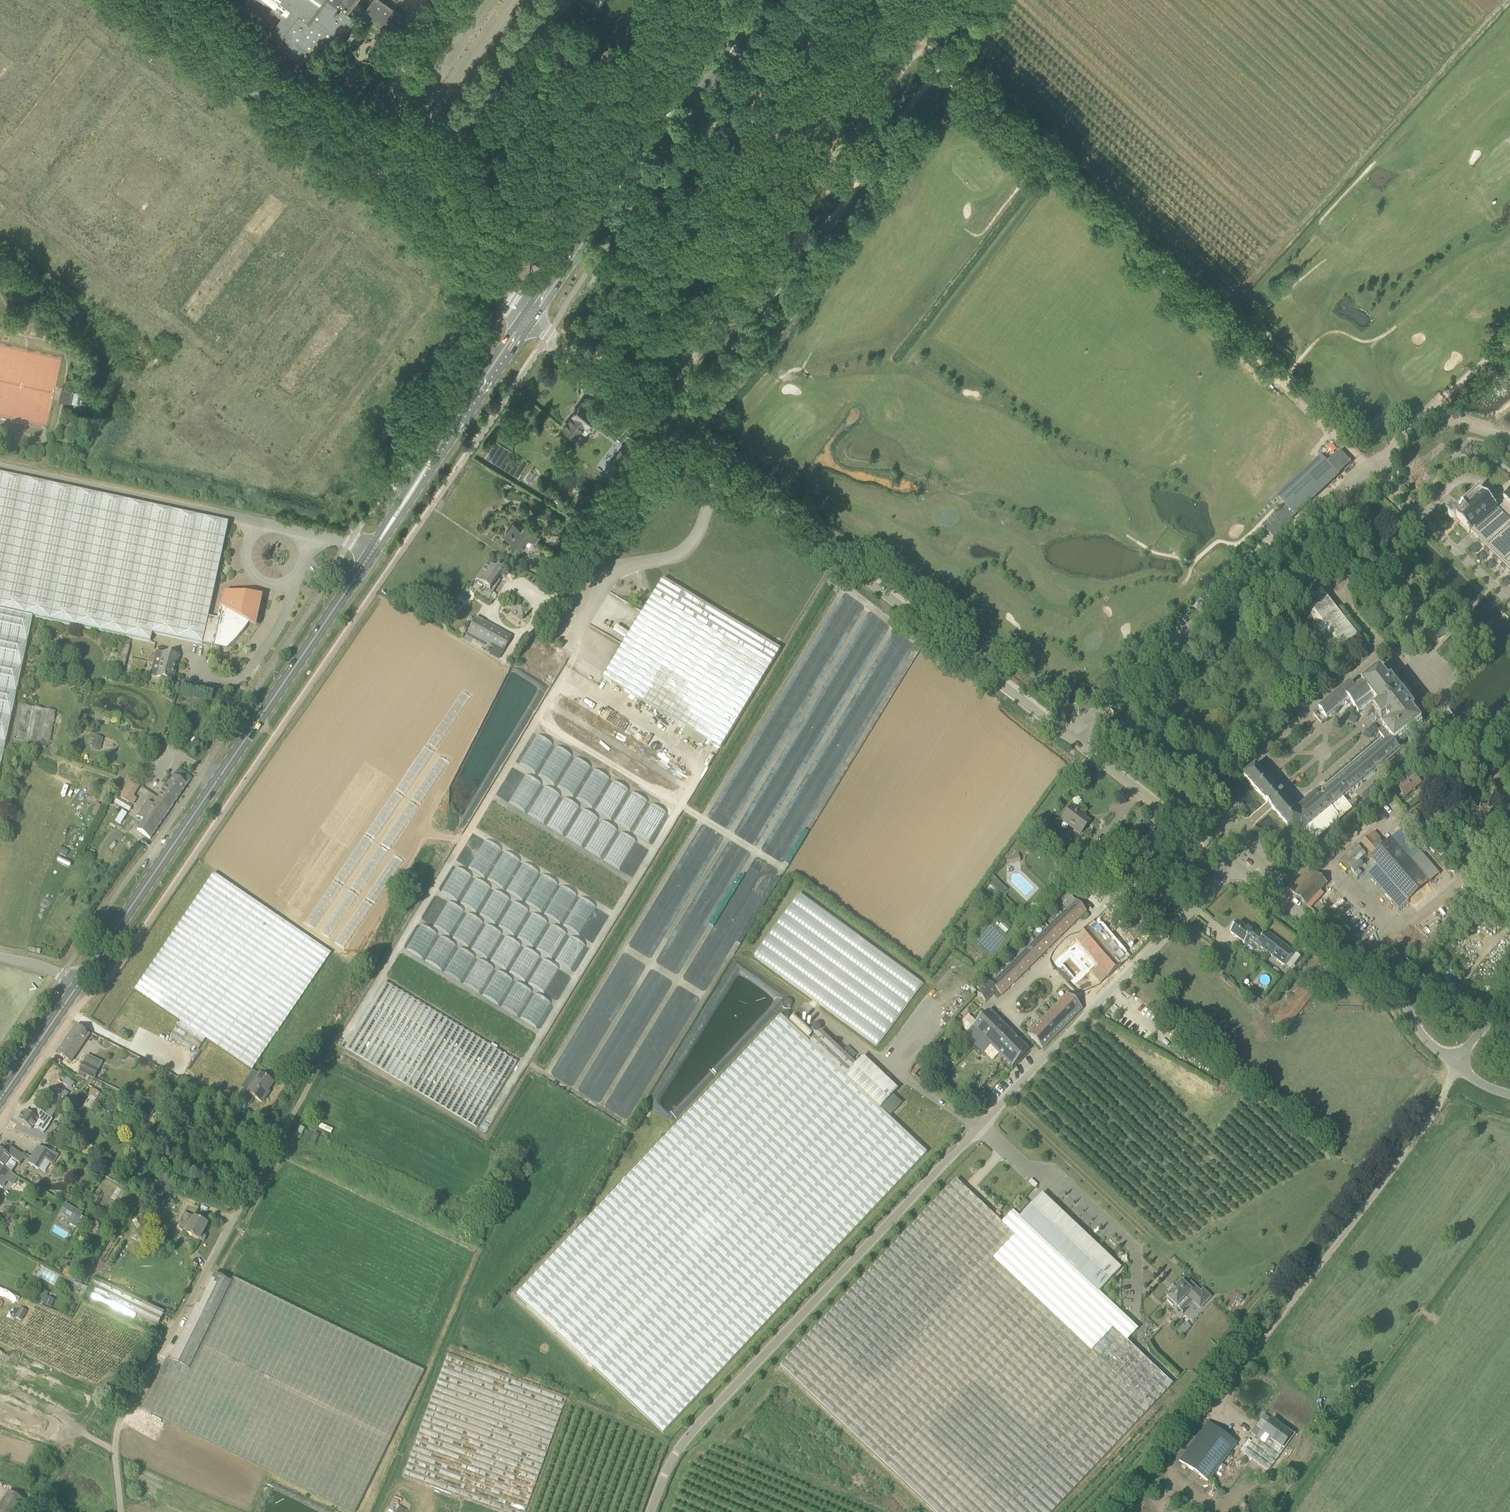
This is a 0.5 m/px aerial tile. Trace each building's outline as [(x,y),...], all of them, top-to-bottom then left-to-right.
[(238,0),(240,2),(233,12),(303,64),(311,54),(326,52),(338,35),(341,38),(339,40),(343,42),(342,43),(343,45),(345,46),(347,44),(346,42),(347,40),(345,42),(343,42),(340,40),(348,29),(351,32),(350,32),(351,34),(349,36),(350,37),(351,35),(353,35),(355,33),(354,31),(351,31),(348,29),(355,19),(348,14),(358,0),(238,0)] [(379,28),(387,34),(401,14),(391,6),(382,0),(373,0),(362,16),(379,28)] [(458,233),(465,239),(474,228),(467,223),(458,233)] [(63,388),(61,401),(77,404),(80,392),(63,388)] [(563,428),(571,434),(576,438),(586,424),(590,427),(595,422),(590,418),(596,412),(583,402),(577,408),(576,408),(573,411),(574,413),(573,414),(574,415),(563,428)] [(608,467),(618,474),(621,476),(643,448),(630,438),(608,467)] [(1286,506),(1295,516),(1338,476),(1337,475),(1329,466),(1329,465),(1328,466),(1315,479),(1315,478),(1314,479),(1301,492),(1301,491),(1300,492),(1287,505),(1287,504),(1286,505),(1286,506)] [(33,617),(150,643),(152,634),(202,645),(208,618),(228,524),(0,474),(0,610),(33,617)] [(1508,490),(1509,492),(1504,497),(1489,481),(1485,485),(1480,489),(1454,515),(1471,532),(1478,540),(1478,539),(1509,571),(1509,488),(1508,490)] [(514,523),(505,537),(521,548),(528,538),(534,542),(539,535),(524,525),(521,528),(514,523)] [(490,590),(503,571),(498,568),(496,570),(487,564),(476,581),(490,590)] [(653,596),(770,667),(780,650),(663,579),(653,596)] [(263,597),(223,594),(218,620),(212,647),(227,650),(232,645),(236,640),(241,635),(245,630),(249,624),(256,628),(263,597)] [(770,667),(653,596),(603,679),(720,749),(770,667)] [(1333,655),(1357,636),(1325,596),(1301,615),(1333,655)] [(0,610),(0,771),(7,740),(33,617),(0,610)] [(208,618),(202,645),(212,647),(218,620),(208,618)] [(504,654),(513,637),(476,618),(468,634),(504,654)] [(124,647),(121,658),(127,659),(128,658),(130,649),(124,647)] [(158,652),(155,664),(176,670),(179,657),(158,652)] [(133,659),(128,658),(127,659),(121,658),(119,668),(118,673),(129,676),(133,659)] [(152,677),(173,682),(176,670),(155,664),(152,677)] [(1270,806),(1273,809),(1294,834),(1299,829),(1302,833),(1400,750),(1396,745),(1423,723),(1414,712),(1416,710),(1392,680),(1391,682),(1381,670),(1362,684),(1363,685),(1355,691),(1350,684),(1319,710),(1327,720),(1346,704),(1350,709),(1353,706),(1359,714),(1375,700),(1380,706),(1375,710),(1382,720),(1387,716),(1392,722),(1384,729),(1384,730),(1379,734),(1383,738),(1296,811),(1282,795),(1257,766),(1245,777),(1267,802),(1270,806)] [(49,745),(54,712),(31,708),(30,716),(29,716),(25,741),(49,745)] [(95,736),(92,748),(101,750),(103,737),(95,736)] [(1336,753),(1329,758),(1335,765),(1341,760),(1336,753)] [(526,755),(520,762),(533,772),(537,766),(531,761),(533,760),(526,755)] [(551,765),(543,777),(552,782),(559,770),(551,765)] [(137,831),(150,839),(192,778),(179,769),(154,806),(148,801),(137,816),(144,821),(137,831)] [(564,773),(558,788),(575,795),(581,780),(564,773)] [(1423,785),(1414,775),(1398,788),(1406,798),(1423,785)] [(123,783),(138,791),(142,784),(127,776),(123,783)] [(591,806),(600,788),(589,783),(587,788),(584,786),(578,799),(591,806)] [(612,793),(612,801),(599,801),(599,815),(616,815),(617,798),(617,793),(612,793)] [(630,828),(633,820),(628,818),(631,810),(622,806),(616,823),(630,828)] [(1080,835),(1089,823),(1082,817),(1083,815),(1072,807),(1063,819),(1076,828),(1074,830),(1080,835)] [(639,823),(633,834),(650,842),(665,814),(656,810),(647,827),(639,823)] [(1362,843),(1381,863),(1389,856),(1384,850),(1387,848),(1380,841),(1377,843),(1370,835),(1362,843)] [(590,841),(585,848),(619,869),(630,851),(623,847),(619,853),(610,848),(607,852),(590,841)] [(1362,862),(1368,857),(1359,845),(1340,860),(1352,875),(1364,865),(1362,862)] [(1005,865),(1019,862),(1017,854),(1004,857),(1005,865)] [(1289,889),(1307,906),(1314,898),(1327,884),(1309,868),(1289,889)] [(181,1023),(206,1040),(252,1071),(331,955),(222,880),(214,874),(134,991),(143,996),(181,1023)] [(1001,895),(1006,891),(994,878),(989,882),(1001,895)] [(877,1048),(923,986),(800,895),(754,958),(877,1048)] [(1002,995),(1086,912),(1075,901),(991,984),(988,982),(980,994),(987,1001),(998,990),(1002,995)] [(450,935),(455,924),(449,921),(450,920),(440,915),(434,928),(450,935)] [(1231,933),(1245,944),(1249,938),(1285,966),(1295,953),(1268,932),(1264,937),(1248,925),(1246,928),(1239,923),(1231,933)] [(1069,947),(1101,984),(1107,978),(1108,978),(1121,967),(1121,966),(1128,960),(1096,924),(1069,947)] [(463,933),(459,930),(456,934),(457,935),(454,938),(466,946),(475,935),(466,929),(463,933)] [(472,951),(487,957),(494,942),(493,941),(496,936),(489,933),(487,936),(480,933),(472,951)] [(570,970),(585,947),(577,942),(567,957),(560,953),(555,961),(570,970)] [(474,990),(477,986),(470,981),(467,986),(474,990)] [(517,1063),(385,983),(346,1049),(477,1129),(517,1063)] [(1286,1032),(1315,995),(1304,986),(1275,1022),(1286,1032)] [(1042,1050),(1082,1010),(1067,995),(1027,1035),(1042,1050)] [(1012,1068),(1028,1051),(988,1012),(965,1035),(984,1053),(990,1046),(1012,1068)] [(927,1154),(880,1109),(845,1076),(809,1044),(781,1017),(671,1133),(583,1225),(518,1296),(663,1434),(729,1363),(817,1270),(927,1154)] [(206,1040),(181,1023),(173,1033),(170,1038),(190,1052),(194,1047),(199,1050),(206,1040)] [(76,1027),(58,1054),(70,1062),(88,1035),(76,1027)] [(845,1076),(856,1065),(821,1032),(814,1039),(809,1044),(845,1076)] [(845,1076),(880,1109),(898,1090),(863,1057),(856,1065),(845,1076)] [(95,1081),(99,1072),(100,1071),(84,1063),(79,1073),(95,1081)] [(243,1089),(238,1097),(249,1105),(254,1098),(262,1103),(267,1096),(266,1095),(273,1083),(259,1073),(246,1092),(243,1089)] [(75,1084),(67,1078),(62,1084),(71,1090),(75,1084)] [(51,1118),(67,1094),(61,1089),(52,1103),(45,1114),(51,1118)] [(100,1094),(91,1090),(89,1095),(97,1099),(100,1094)] [(34,1127),(42,1132),(51,1118),(45,1114),(34,1106),(29,1114),(25,1112),(23,1114),(18,1121),(32,1130),(34,1127)] [(11,1172),(18,1162),(20,1164),(25,1158),(5,1144),(1,1151),(0,1150),(0,1165),(11,1172)] [(58,1155),(51,1152),(38,1147),(28,1164),(40,1171),(46,1160),(52,1164),(58,1155)] [(11,1172),(0,1165),(0,1186),(3,1188),(9,1180),(14,1184),(19,1177),(11,1172)] [(787,1375),(932,1511),(1054,1511),(1173,1386),(1127,1344),(1002,1224),(956,1181),(780,1368),(787,1375)] [(145,1193),(143,1196),(164,1206),(166,1202),(145,1193)] [(1013,1212),(1002,1224),(1127,1344),(1138,1331),(1099,1294),(1114,1277),(1121,1269),(1042,1195),(1019,1219),(1013,1212)] [(1016,1209),(1020,1213),(1028,1204),(1024,1200),(1016,1209)] [(83,1214),(74,1210),(69,1218),(67,1222),(76,1227),(83,1214)] [(176,1229),(183,1233),(199,1241),(207,1225),(187,1214),(182,1224),(180,1223),(176,1229)] [(197,1304),(169,1360),(188,1369),(230,1284),(213,1277),(199,1305),(197,1304)] [(164,1313),(155,1308),(143,1302),(94,1279),(91,1285),(97,1288),(91,1298),(134,1320),(137,1314),(158,1325),(164,1313)] [(230,1284),(188,1369),(169,1360),(166,1359),(142,1409),(266,1471),(348,1511),(356,1511),(424,1372),(236,1281),(233,1286),(230,1284)] [(1202,1290),(1200,1292),(1191,1283),(1187,1288),(1181,1282),(1176,1288),(1174,1286),(1170,1291),(1171,1293),(1166,1298),(1168,1300),(1167,1301),(1173,1307),(1174,1305),(1176,1308),(1187,1297),(1200,1309),(1210,1298),(1202,1290)] [(1178,1332),(1183,1336),(1191,1327),(1187,1323),(1178,1332)] [(1271,1421),(1257,1439),(1266,1446),(1270,1440),(1281,1449),(1291,1436),(1271,1421)] [(1179,1461),(1208,1482),(1236,1444),(1208,1422),(1179,1461)] [(1242,1454),(1267,1470),(1275,1458),(1249,1442),(1242,1454)] [(9,1491),(0,1504),(0,1511),(27,1511),(31,1506),(9,1491)]
